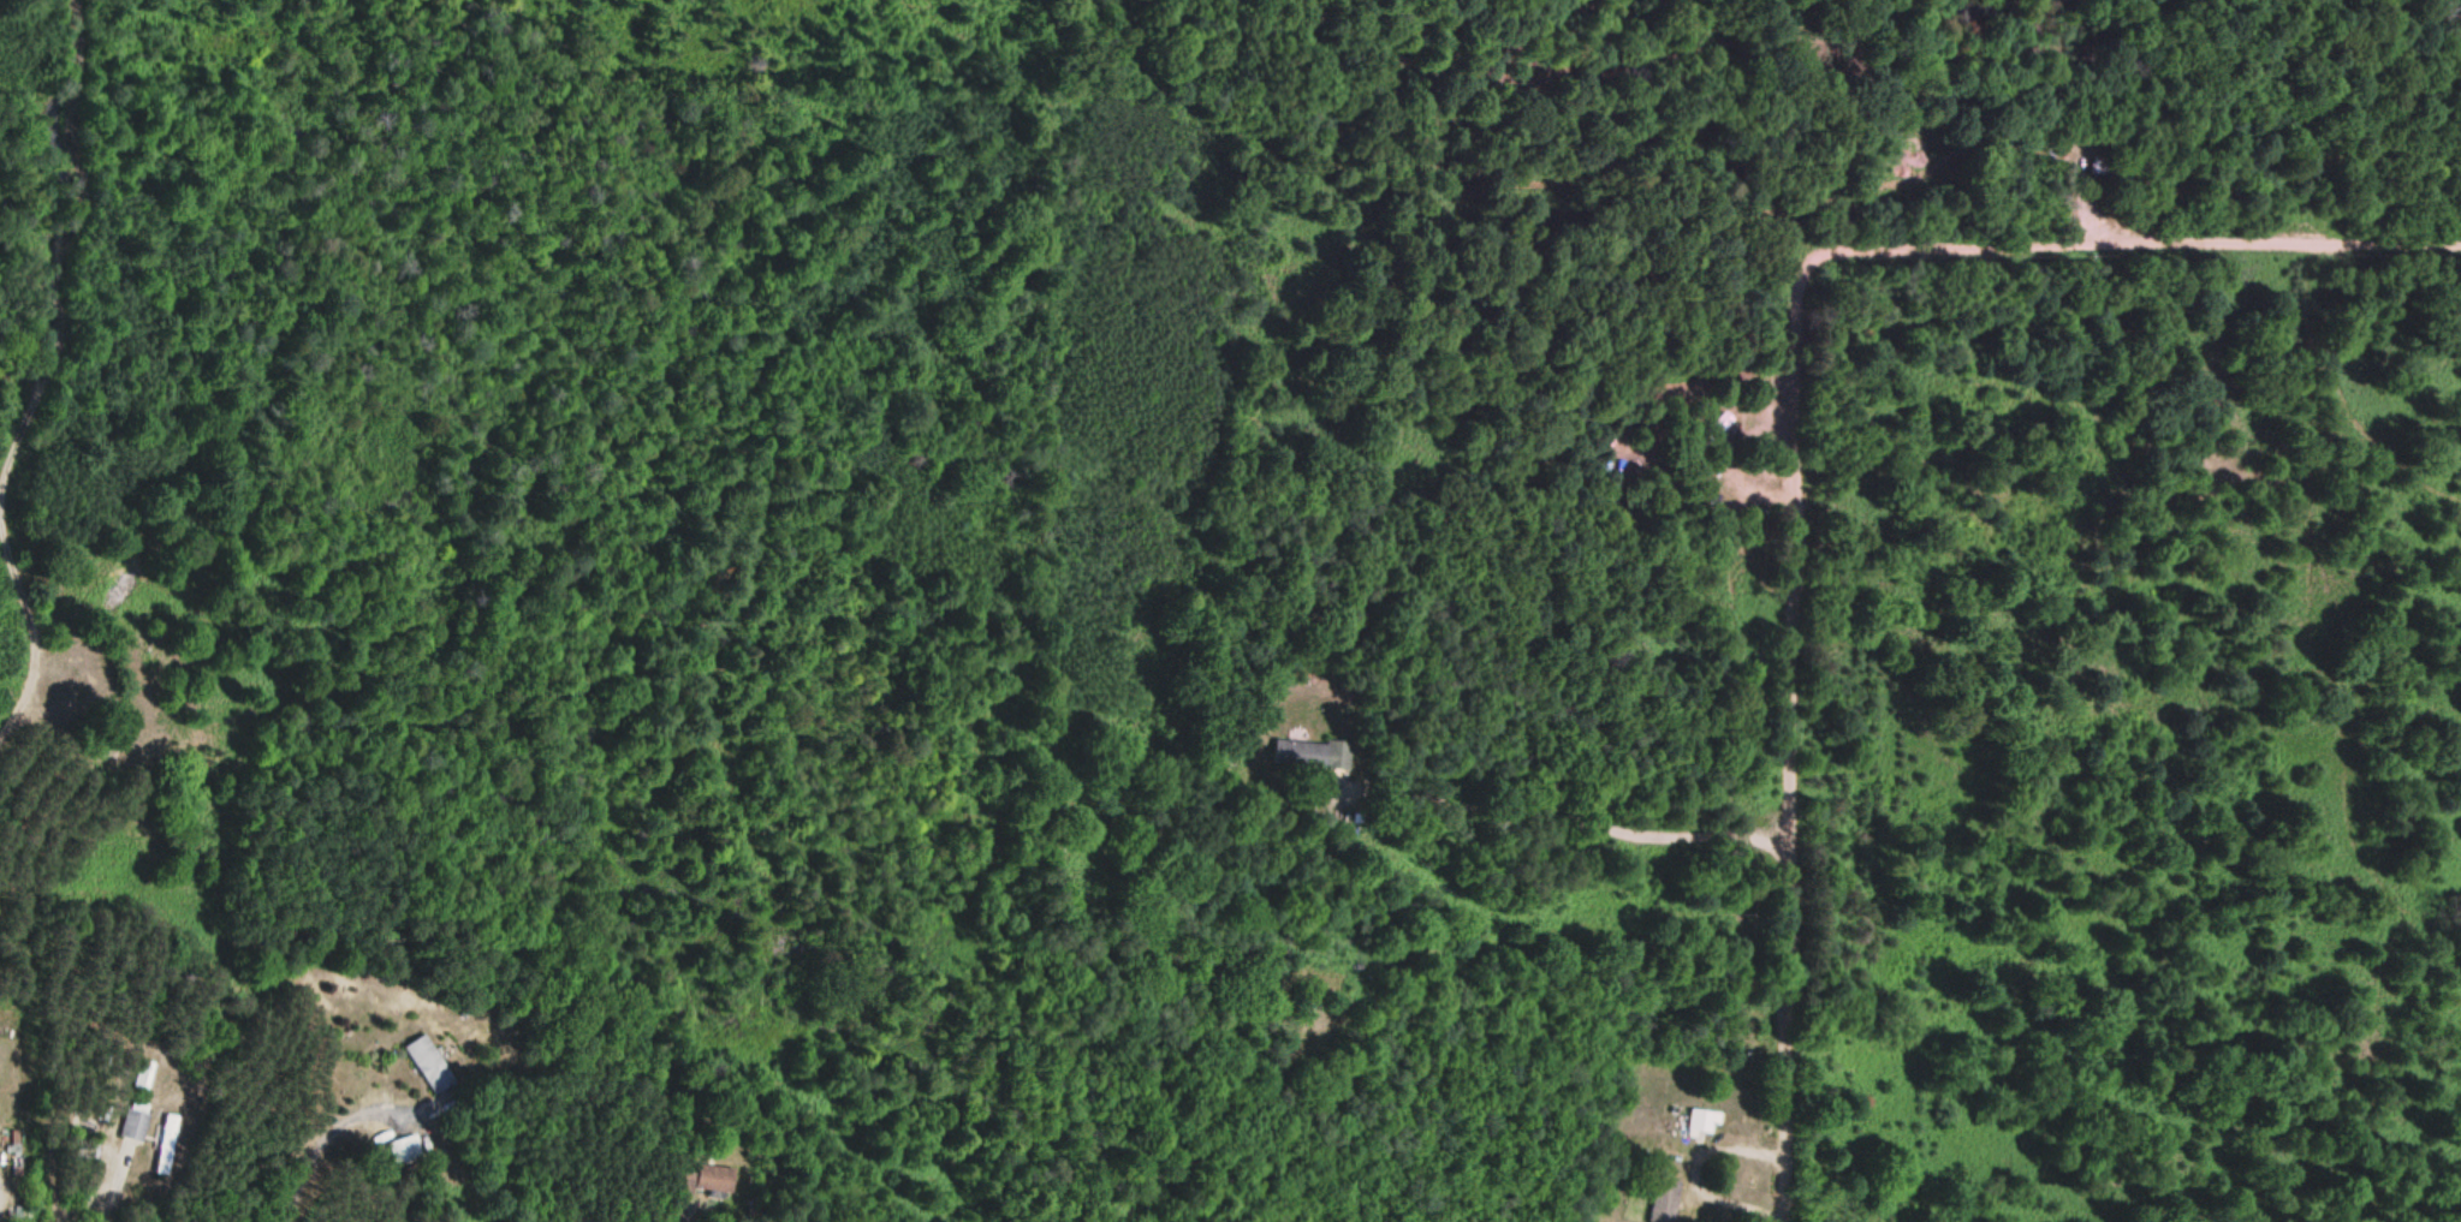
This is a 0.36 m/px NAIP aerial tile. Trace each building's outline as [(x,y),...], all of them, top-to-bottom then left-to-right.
[(431,1096),(454,1083),(426,1034),(403,1046),(431,1096)] [(155,1068),(144,1062),(131,1085),(142,1092),(155,1068)] [(1686,1138),(1697,1140),(1698,1132),(1710,1135),(1712,1124),(1719,1125),(1721,1113),(1691,1108),(1686,1138)] [(153,1173),(167,1175),(177,1116),(162,1114),(153,1173)] [(393,1164),(420,1154),(413,1134),(386,1144),(393,1164)]
